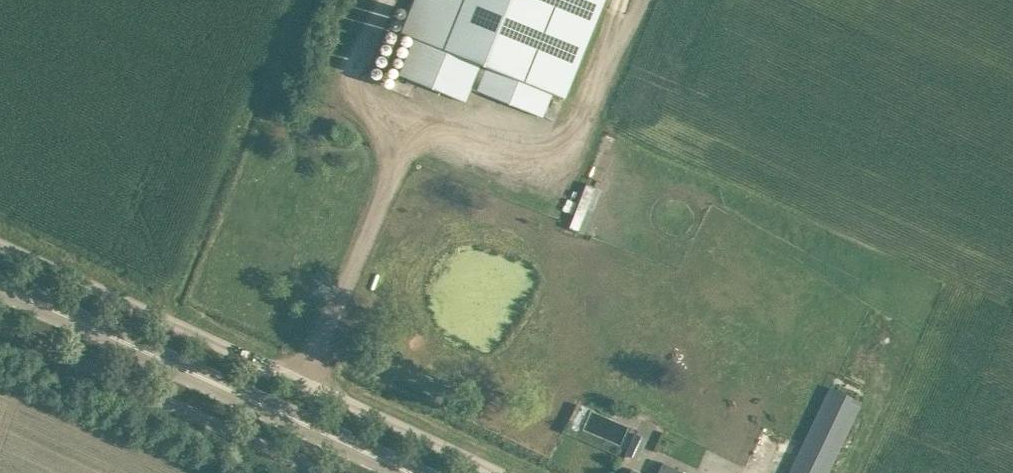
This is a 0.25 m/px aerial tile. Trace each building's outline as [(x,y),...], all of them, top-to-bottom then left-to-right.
[(399,76),(465,102),(470,88),(538,114),(547,90),(560,95),(597,0),(415,0),(402,33),(414,38),(399,76)] [(571,226),(584,231),(600,188),(587,183),(571,226)] [(860,403),(830,388),(789,472),(827,472),(860,403)] [(633,433),(625,454),(639,459),(647,439),(633,433)] [(662,464),(658,472),(681,472),(662,464)]
